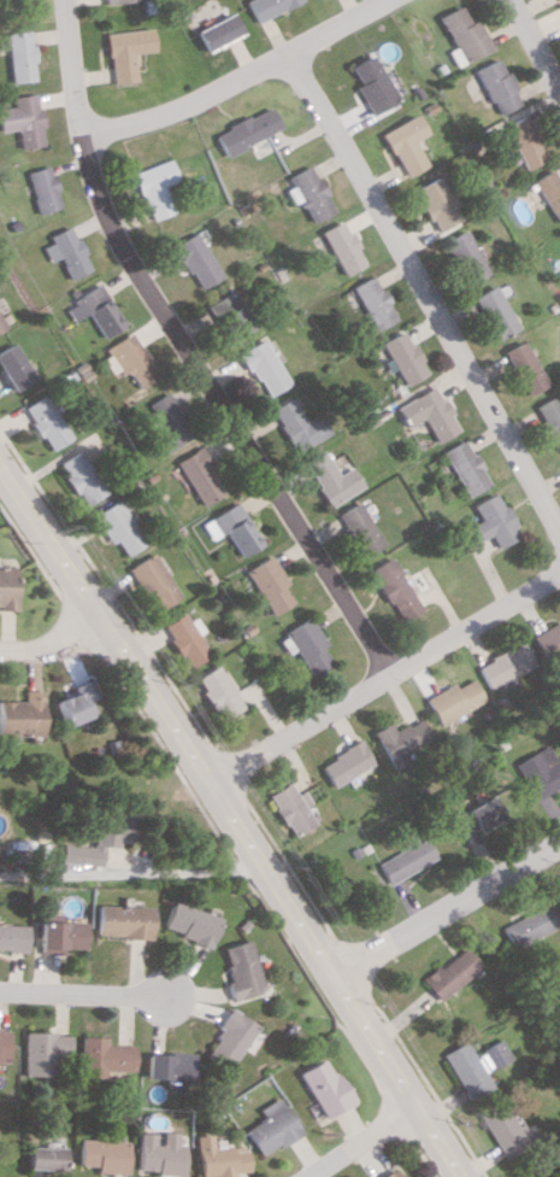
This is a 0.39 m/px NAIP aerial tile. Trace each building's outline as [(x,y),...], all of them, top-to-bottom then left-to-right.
[(256,22),(300,0),(245,0),(256,22)] [(450,47),(443,50),(451,66),(486,49),(471,18),(465,22),(457,5),(435,16),(450,47)] [(194,28),(203,50),(239,34),(230,13),(194,28)] [(110,83),(135,81),(131,53),(152,50),(150,27),(104,32),(110,83)] [(5,32),(10,82),(34,80),(28,30),(5,32)] [(344,67),(353,83),(348,85),(365,114),(391,100),(365,55),(344,67)] [(469,68),(491,115),(515,104),(493,57),(469,68)] [(12,106),(0,108),(0,131),(17,129),(19,148),(43,145),(36,93),(11,96),(12,106)] [(278,129),(267,106),(212,132),(222,155),(278,129)] [(418,134),(410,115),(376,130),(396,177),(420,166),(408,139),(418,134)] [(501,124),(506,135),(498,139),(503,153),(516,148),(524,169),(543,161),(524,115),(501,124)] [(131,172),(149,220),(172,211),(162,186),(175,181),(167,159),(131,172)] [(37,213),(61,207),(49,165),(25,172),(37,213)] [(283,176),(288,186),(283,188),(290,204),(298,200),(308,222),(329,212),(308,165),(283,176)] [(559,219),(559,177),(554,167),(534,180),(559,219)] [(409,188),(432,232),(457,218),(434,175),(409,188)] [(319,229),(338,275),(361,266),(348,233),(343,235),(337,222),(319,229)] [(47,235),(50,243),(41,247),(48,262),(57,258),(67,279),(89,269),(70,225),(47,235)] [(484,274),(464,229),(442,239),(462,284),(484,274)] [(170,245),(195,290),(219,276),(194,232),(170,245)] [(349,286),(373,330),(394,318),(370,275),(349,286)] [(85,312),(100,337),(122,324),(98,284),(61,306),(70,321),(85,312)] [(493,339),(515,330),(495,285),(473,294),(493,339)] [(250,325),(227,290),(207,303),(230,338),(250,325)] [(401,385),(424,375),(403,330),(380,340),(401,385)] [(136,388),(154,377),(128,332),(97,350),(111,375),(124,367),(136,388)] [(287,384),(262,338),(238,351),(262,397),(287,384)] [(526,395),(545,384),(522,341),(503,351),(526,395)] [(13,342),(0,348),(0,373),(8,390),(30,380),(13,342)] [(395,406),(406,426),(422,417),(436,442),(458,430),(434,386),(395,406)] [(145,404),(160,428),(148,436),(160,455),(189,436),(161,393),(145,404)] [(47,450),(69,437),(43,394),(21,407),(47,450)] [(556,395),(533,405),(547,437),(551,435),(558,449),(559,448),(559,404),(556,395)] [(269,407),(291,452),(327,434),(316,413),(302,420),(290,397),(269,407)] [(463,496),(487,486),(467,439),(444,449),(463,496)] [(173,461),(200,506),(223,492),(196,447),(173,461)] [(56,462),(81,506),(103,493),(78,450),(56,462)] [(336,474),(322,450),(301,463),(327,506),(361,486),(349,466),(336,474)] [(473,505),(481,519),(468,526),(477,542),(491,534),(498,547),(520,535),(497,492),(473,505)] [(122,556),(143,543),(117,499),(90,514),(107,543),(113,540),(122,556)] [(259,543),(234,501),(199,523),(209,539),(221,531),(237,556),(259,543)] [(336,513),(361,556),(381,544),(357,501),(336,513)] [(157,609),(177,597),(150,552),(124,568),(141,596),(147,593),(157,609)] [(241,571),(269,615),(293,599),(265,556),(241,571)] [(368,570),(400,622),(421,609),(389,557),(368,570)] [(15,609),(16,566),(0,566),(0,608),(15,609)] [(194,634),(201,630),(192,616),(185,620),(180,612),(158,626),(185,668),(207,654),(194,634)] [(284,653),(291,649),(307,676),(328,663),(318,647),(323,644),(307,617),(274,637),(284,653)] [(533,635),(546,661),(559,655),(559,622),(533,635)] [(478,665),(489,688),(536,665),(525,642),(478,665)] [(193,676),(214,720),(238,709),(217,665),(193,676)] [(440,725),(485,701),(473,678),(456,687),(454,683),(425,698),(440,725)] [(59,726),(89,714),(84,700),(93,696),(87,681),(48,696),(59,726)] [(19,690),(19,701),(0,700),(0,734),(37,735),(38,690),(19,690)] [(388,722),(370,732),(390,764),(432,738),(420,717),(406,725),(403,720),(391,728),(388,722)] [(318,763),(331,787),(374,763),(360,739),(318,763)] [(532,801),(559,787),(559,756),(553,759),(546,745),(513,762),(532,801)] [(264,795),(291,837),(313,824),(303,807),(309,803),(301,790),(294,794),(286,782),(264,795)] [(450,818),(460,836),(498,814),(488,796),(450,818)] [(102,866),(104,846),(117,847),(117,840),(131,842),(134,817),(96,813),(93,846),(62,843),(60,861),(102,866)] [(383,882),(437,859),(428,837),(374,860),(383,882)] [(160,929),(208,945),(216,917),(168,901),(160,929)] [(510,950),(555,926),(543,903),(498,927),(510,950)] [(149,937),(150,906),(95,905),(94,936),(149,937)] [(39,921),(38,953),(64,954),(64,948),(84,948),(84,922),(39,921)] [(26,950),(27,925),(0,924),(0,949),(26,950)] [(260,990),(245,939),(216,948),(231,999),(260,990)] [(437,1001),(477,965),(461,947),(437,969),(434,965),(418,979),(437,1001)] [(217,1027),(221,1030),(206,1054),(230,1069),(256,1025),(228,1008),(217,1027)] [(0,1030),(0,1063),(8,1064),(9,1031),(0,1030)] [(69,1033),(23,1032),(23,1075),(51,1075),(52,1057),(69,1057),(69,1033)] [(106,1044),(106,1036),(82,1035),(81,1073),(133,1074),(134,1045),(106,1044)] [(491,1067),(509,1060),(501,1039),(482,1047),(491,1067)] [(489,1086),(462,1040),(439,1054),(466,1100),(489,1086)] [(147,1051),(146,1077),(192,1080),(194,1054),(147,1051)] [(295,1073),(323,1117),(349,1101),(320,1056),(295,1073)] [(261,1157),(300,1132),(278,1097),(259,1109),(264,1117),(244,1130),(261,1157)] [(476,1115),(500,1157),(530,1140),(506,1098),(476,1115)] [(138,1132),(136,1172),(183,1174),(184,1144),(177,1143),(178,1132),(162,1131),(161,1142),(155,1142),(155,1133),(138,1132)] [(199,1176),(217,1176),(235,1175),(235,1172),(250,1170),(247,1144),(213,1147),(212,1134),(195,1135),(199,1176)] [(77,1165),(94,1166),(93,1172),(126,1173),(127,1141),(77,1139),(77,1165)] [(24,1169),(60,1169),(61,1147),(25,1146),(24,1169)] [(392,1168),(375,1176),(397,1176),(392,1168)]
